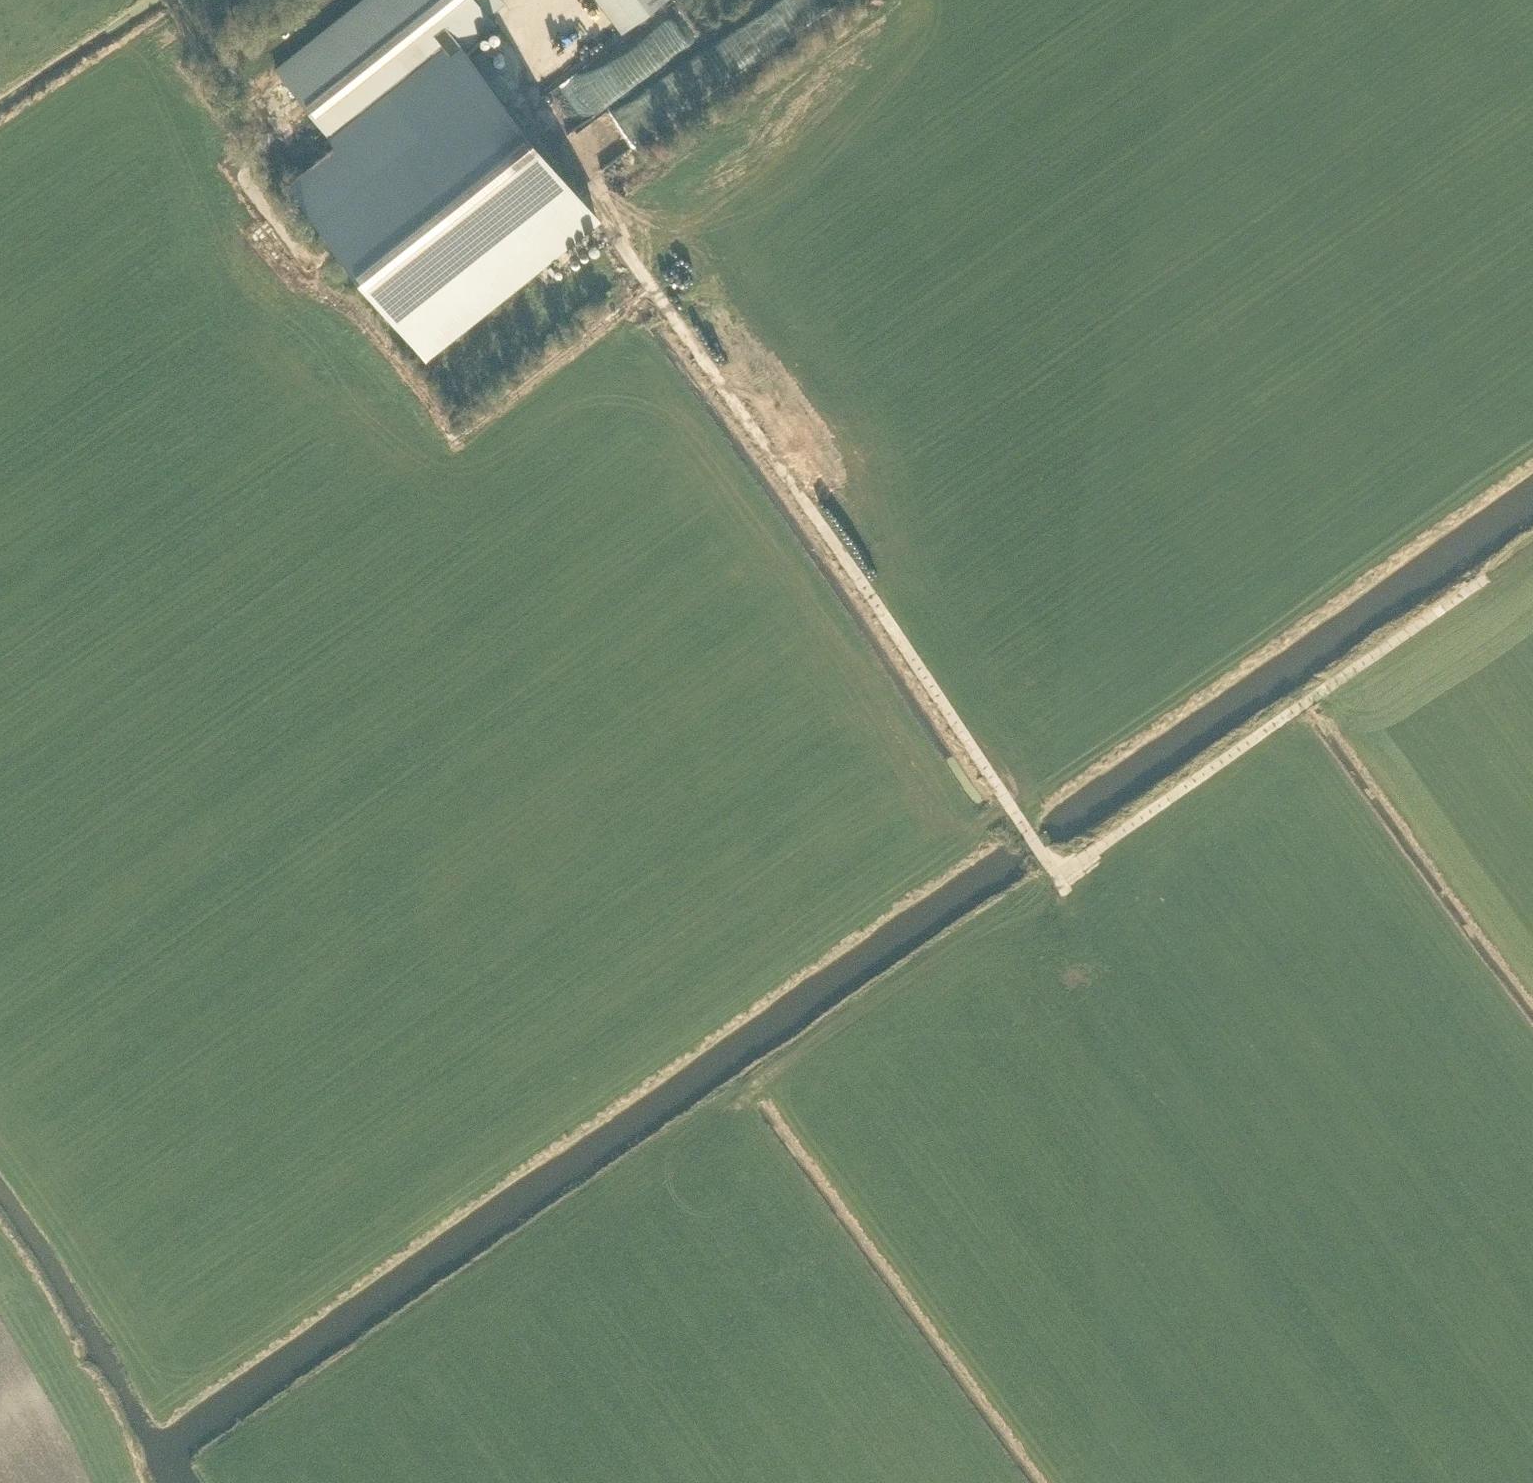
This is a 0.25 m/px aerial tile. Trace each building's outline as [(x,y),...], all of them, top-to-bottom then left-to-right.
[(276,71),(328,136),(327,136),(332,143),(285,182),(345,256),(425,357),(599,217),(505,99),(515,90),(488,56),(483,50),(482,49),(472,57),(465,49),(496,24),(490,16),(477,0),(364,0),(276,71)] [(622,30),(663,0),(600,0),(622,30)] [(610,47),(634,83),(698,40),(673,5),(610,47)]
